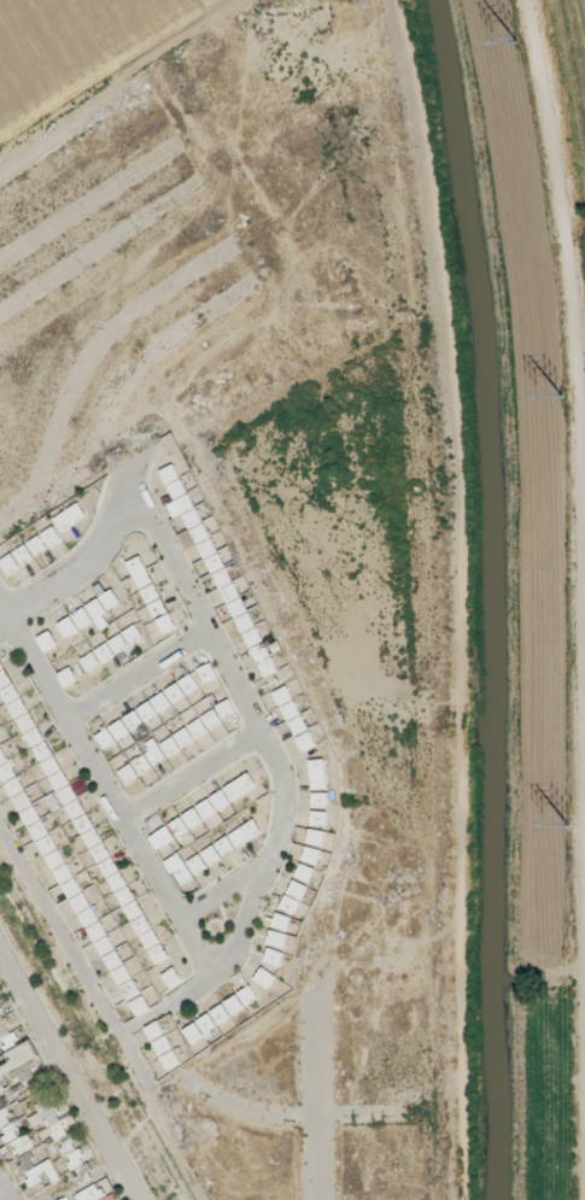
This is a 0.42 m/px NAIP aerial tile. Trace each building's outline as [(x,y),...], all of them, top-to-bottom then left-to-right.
[(85,894),(71,903),(114,978),(116,977),(121,987),(134,980),(85,894)] [(250,1022),(245,1013),(254,1007),(247,994),(182,1033),(195,1055),(250,1022)] [(146,1033),(168,1074),(182,1067),(160,1025),(146,1033)]
